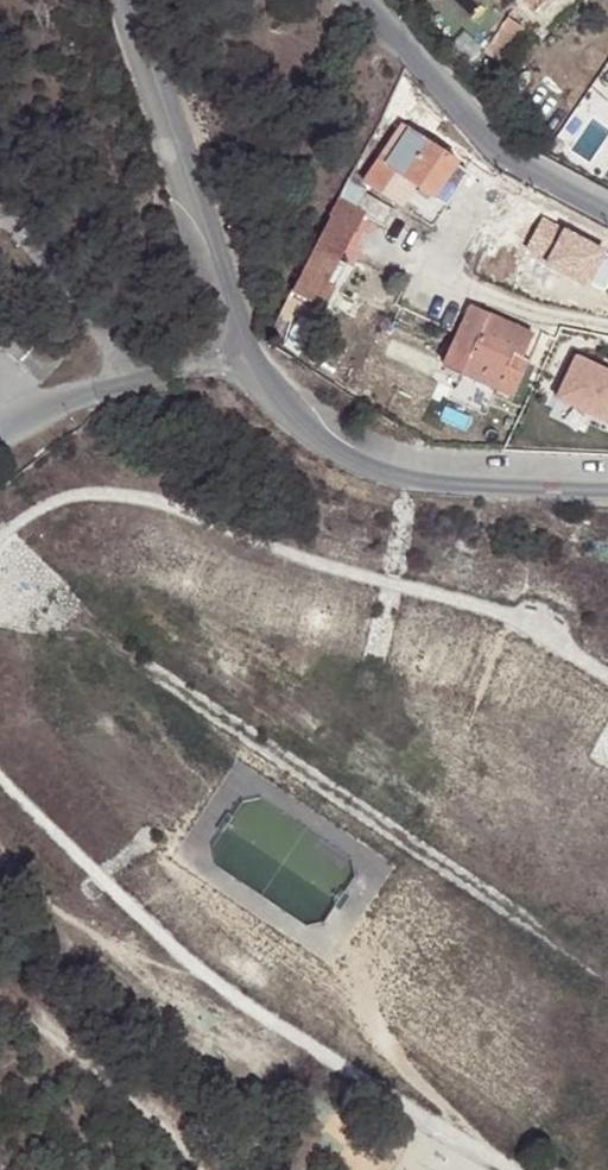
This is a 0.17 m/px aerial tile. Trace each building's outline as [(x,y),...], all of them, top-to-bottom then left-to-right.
[(525,27),(510,16),(485,52),(501,64),(525,27)] [(433,227),(434,227),(449,205),(435,196),(457,165),(458,163),(401,123),(363,179),(369,184),(433,227)] [(574,157),(607,176),(607,144),(589,132),(574,157)] [(435,196),(449,205),(469,175),(457,165),(435,196)] [(337,201),(356,210),(364,195),(367,187),(349,178),(337,201)] [(394,209),(364,195),(356,210),(337,201),(329,218),(334,221),(303,283),(310,286),(312,283),(333,293),(348,263),(338,258),(352,230),(356,232),(363,217),(384,227),(394,209)] [(331,297),(333,293),(312,283),(310,286),(331,297)] [(536,337),(472,310),(448,368),(511,396),(536,337)] [(580,365),(562,407),(607,427),(607,377),(580,365)]
